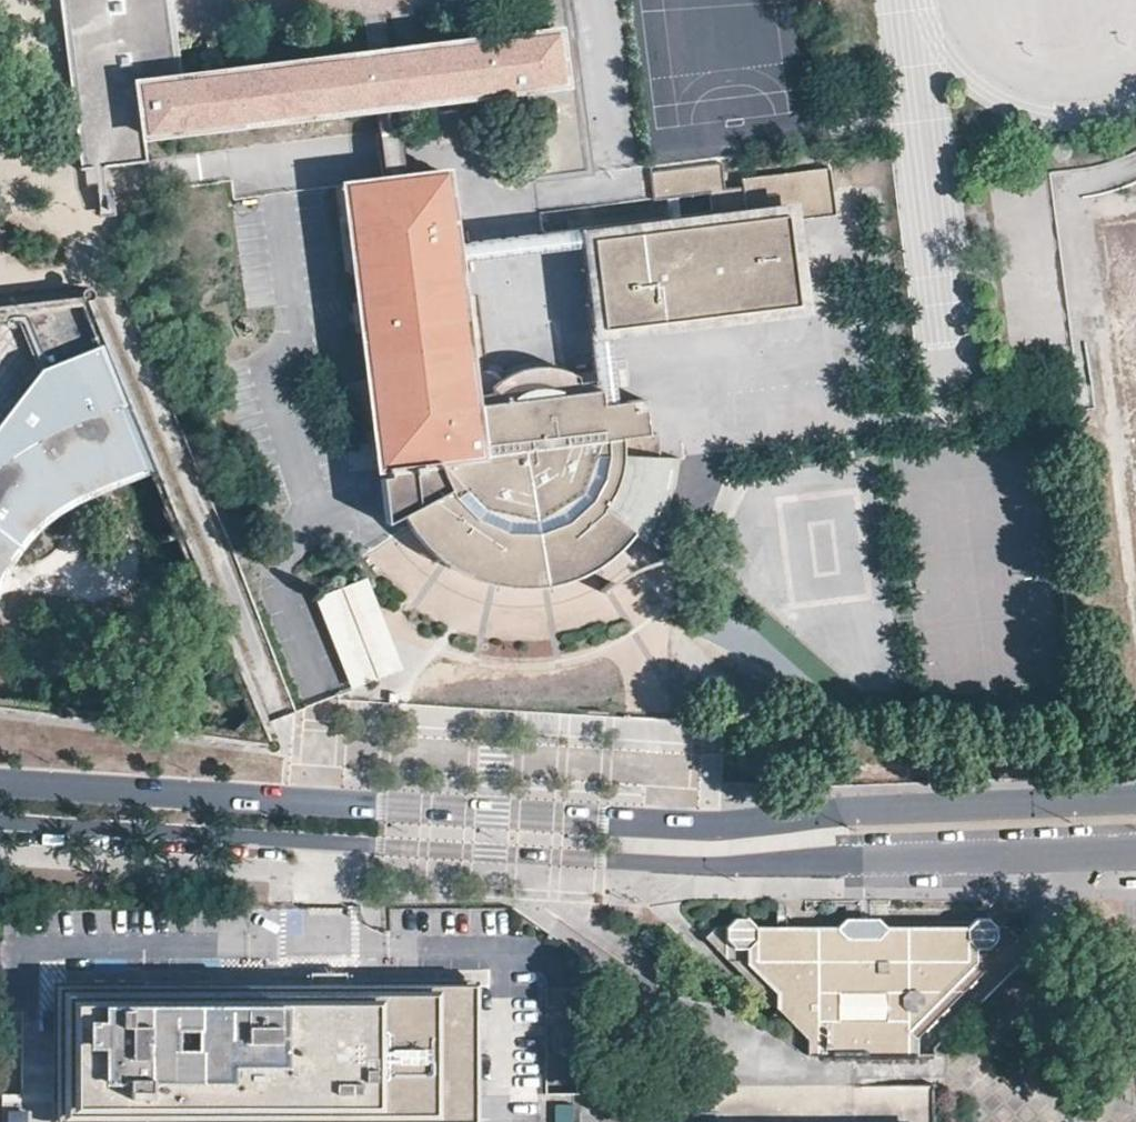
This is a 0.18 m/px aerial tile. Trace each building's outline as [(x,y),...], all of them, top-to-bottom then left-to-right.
[(89,162),(150,154),(146,128),(141,81),(176,76),(166,0),(69,0),(89,162)] [(519,36),(561,31),(567,78),(528,83),(533,118),(540,174),(591,168),(571,0),(515,0),(519,36)] [(176,76),(141,81),(146,128),(528,83),(567,78),(561,31),(519,36),(176,76)] [(196,178),(196,153),(164,152),(163,177),(196,178)] [(742,175),(746,205),(748,217),(590,237),(590,242),(589,243),(597,292),(794,266),(788,217),(784,189),(800,186),(804,215),(838,212),(832,163),(742,175)] [(451,244),(441,167),(347,178),(383,466),(393,465),(393,475),(388,477),(392,521),(406,516),(410,524),(418,537),(440,558),(465,572),(495,582),(522,585),(554,581),(584,569),(604,557),(620,542),(630,531),(649,542),(651,542),(655,536),(660,527),(669,509),(675,492),(678,475),(680,457),(663,458),(660,432),(650,433),(607,438),(603,402),(600,380),(597,380),(575,383),(569,378),(564,375),(557,370),(541,368),(520,368),(504,375),(495,383),(487,391),(469,394),(453,261),(451,244)] [(788,217),(804,215),(800,186),(784,189),(788,217)] [(746,205),(588,226),(590,237),(748,217),(746,205)] [(588,226),(451,244),(453,261),(589,243),(590,242),(590,237),(588,226)] [(800,311),(794,266),(597,292),(604,338),(695,326),(800,311)] [(83,301),(21,312),(41,354),(92,336),(83,301)] [(41,354),(0,407),(0,553),(17,527),(37,503),(58,484),(90,466),(112,456),(129,451),(141,449),(92,336),(41,354)] [(613,400),(603,402),(607,438),(650,433),(644,397),(613,400)] [(409,664),(374,577),(327,596),(362,684),(409,664)] [(814,1040),(813,1055),(926,1055),(927,1034),(1022,932),(1009,922),(982,922),(861,923),(744,923),(738,923),(723,934),(814,1040)] [(473,987),(60,990),(60,1117),(307,1117),(307,1121),(352,1121),(352,1118),(474,1117),(473,987)] [(578,1106),(555,1107),(556,1121),(578,1121),(578,1106)]
